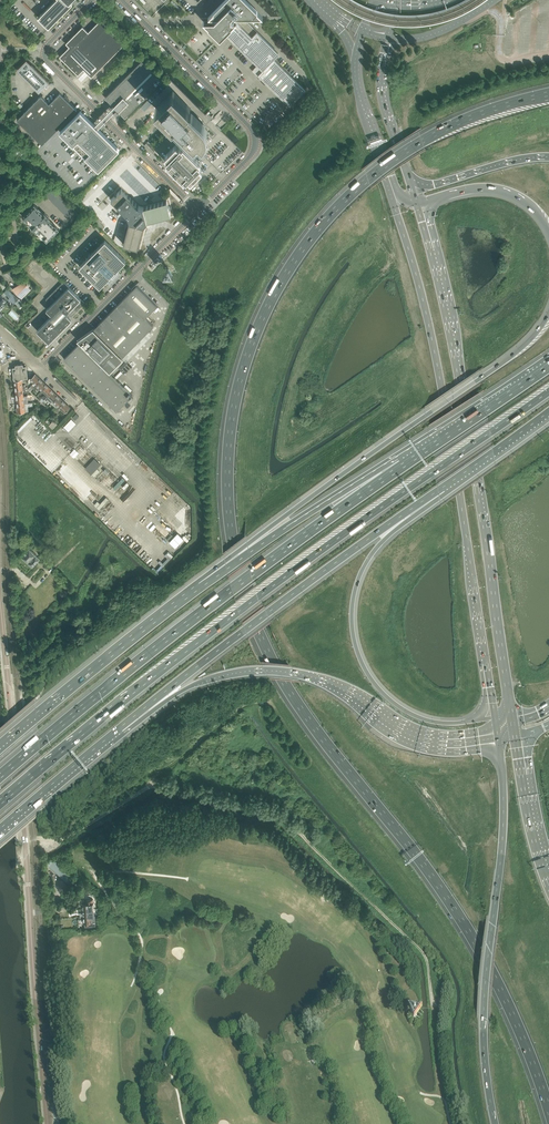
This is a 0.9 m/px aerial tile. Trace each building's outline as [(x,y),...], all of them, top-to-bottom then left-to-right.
[(39,17),(39,16),(38,17),(48,27),(49,27),(72,4),(72,3),(72,2),(74,0),(55,0),(39,17)] [(256,62),(258,64),(252,70),(258,76),(258,75),(290,106),(305,90),(273,58),(278,53),(247,22),(248,21),(248,17),(263,17),(246,0),(225,0),(208,17),(210,17),(210,21),(203,21),(220,38),(225,33),(243,50),(244,49),(246,50),(245,51),(256,62)] [(63,52),(59,56),(78,75),(84,69),(86,71),(91,77),(120,48),(125,43),(101,20),(97,23),(92,28),(88,32),(83,26),(66,43),(69,47),(68,48),(67,49),(63,52)] [(103,117),(95,125),(98,128),(106,120),(114,111),(117,114),(119,111),(125,117),(133,110),(132,110),(162,80),(152,70),(142,60),(105,98),(109,101),(111,103),(112,104),(113,106),(103,117)] [(27,64),(23,68),(24,68),(20,72),(39,91),(48,81),(31,65),(30,66),(27,64)] [(168,78),(147,99),(148,99),(155,107),(155,108),(173,125),(221,172),(242,151),(236,145),(224,133),(221,130),(216,125),(211,120),(213,118),(211,116),(209,115),(211,113),(210,111),(209,110),(205,115),(202,111),(168,78)] [(17,119),(42,144),(77,109),(68,101),(69,100),(69,99),(66,97),(65,98),(60,93),(49,104),(41,95),(17,119)] [(81,110),(60,132),(98,170),(120,149),(98,128),(95,125),(81,110)] [(146,143),(144,145),(153,153),(154,151),(146,143)] [(185,178),(186,180),(188,178),(191,181),(202,169),(200,167),(201,165),(200,164),(201,162),(184,145),(183,145),(182,146),(181,145),(180,145),(179,146),(176,144),(165,155),(167,158),(166,159),(166,160),(167,161),(166,162),(169,166),(167,168),(178,179),(180,177),(184,180),(185,178)] [(23,153),(14,146),(12,148),(15,151),(14,152),(14,153),(14,154),(14,155),(15,155),(16,155),(17,155),(18,153),(21,156),(23,153)] [(45,195),(52,188),(50,186),(50,185),(49,185),(50,186),(48,188),(47,189),(43,193),(45,195)] [(48,197),(55,190),(52,188),(45,195),(48,197)] [(171,215),(168,206),(167,200),(143,207),(139,206),(121,189),(111,199),(129,217),(130,220),(123,244),(138,248),(144,225),(146,226),(149,223),(148,221),(171,215)] [(50,200),(57,193),(55,190),(48,197),(50,200)] [(52,202),(60,195),(57,193),(50,200),(52,202)] [(55,205),(62,197),(60,195),(52,202),(55,205)] [(57,207),(64,200),(62,198),(62,197),(55,205),(57,207)] [(60,209),(67,202),(66,201),(66,202),(64,200),(57,207),(60,209)] [(62,212),(69,204),(67,202),(60,209),(62,212)] [(25,221),(28,223),(37,232),(40,235),(42,238),(43,237),(47,241),(51,237),(50,236),(55,232),(55,233),(59,229),(55,225),(49,220),(50,219),(49,218),(45,213),(43,214),(38,209),(38,208),(34,204),(31,208),(31,209),(27,213),(26,212),(22,216),(26,220),(25,221)] [(64,214),(71,207),(69,204),(62,212),(64,214)] [(67,216),(74,209),(71,207),(64,214),(67,216)] [(69,219),(76,212),(74,209),(67,216),(69,219)] [(75,218),(79,214),(78,214),(76,212),(69,219),(72,221),(75,218)] [(90,255),(87,258),(79,266),(100,286),(110,276),(109,275),(111,273),(111,274),(113,271),(114,270),(115,270),(115,271),(116,270),(126,260),(105,240),(90,255)] [(37,330),(37,331),(48,342),(49,342),(72,320),(72,319),(69,317),(70,316),(71,315),(72,316),(85,303),(63,281),(46,299),(46,300),(48,301),(49,302),(50,304),(50,306),(46,309),(46,310),(51,314),(53,315),(50,317),(50,316),(37,330)] [(25,282),(12,289),(22,298),(31,288),(25,282)] [(133,395),(116,379),(108,370),(109,370),(110,371),(122,358),(121,357),(122,356),(122,357),(153,326),(145,318),(157,306),(137,286),(94,329),(93,330),(84,338),(83,338),(82,338),(82,339),(82,340),(81,342),(80,343),(64,359),(117,411),(133,395)] [(15,303),(18,299),(13,294),(8,299),(13,304),(15,303)] [(23,305),(18,299),(15,303),(20,308),(23,305)] [(25,364),(13,365),(14,368),(13,368),(14,379),(27,377),(26,366),(25,364)] [(36,385),(41,380),(35,374),(30,379),(35,384),(36,385)] [(15,380),(15,386),(15,388),(26,387),(25,385),(22,385),(21,380),(15,380)] [(36,385),(37,386),(42,390),(47,385),(41,380),(36,385)] [(47,395),(48,396),(52,391),(47,385),(42,390),(47,395)] [(15,388),(16,391),(16,396),(23,396),(22,390),(26,390),(26,387),(15,388)] [(53,401),(58,396),(52,391),(48,396),(44,400),(46,402),(48,400),(51,403),(52,403),(53,401)] [(16,396),(17,403),(17,404),(27,403),(27,401),(24,401),(23,396),(16,396)] [(53,401),(57,405),(59,407),(64,402),(58,396),(53,401)] [(65,412),(70,407),(64,402),(59,407),(61,409),(65,412)] [(17,404),(17,407),(18,412),(22,412),(25,412),(24,406),(28,406),(27,403),(17,404)] [(71,419),(64,427),(69,431),(76,424),(71,419)] [(54,421),(50,425),(54,429),(58,425),(54,421)] [(29,548),(21,556),(32,566),(40,558),(29,548)] [(53,861),(49,865),(59,874),(63,870),(58,865),(53,861)] [(67,873),(62,877),(71,886),(72,887),(76,882),(67,873)] [(78,882),(73,888),(75,891),(81,884),(78,882)] [(83,910),(91,909),(94,909),(93,899),(85,899),(85,903),(82,903),(83,910)]
